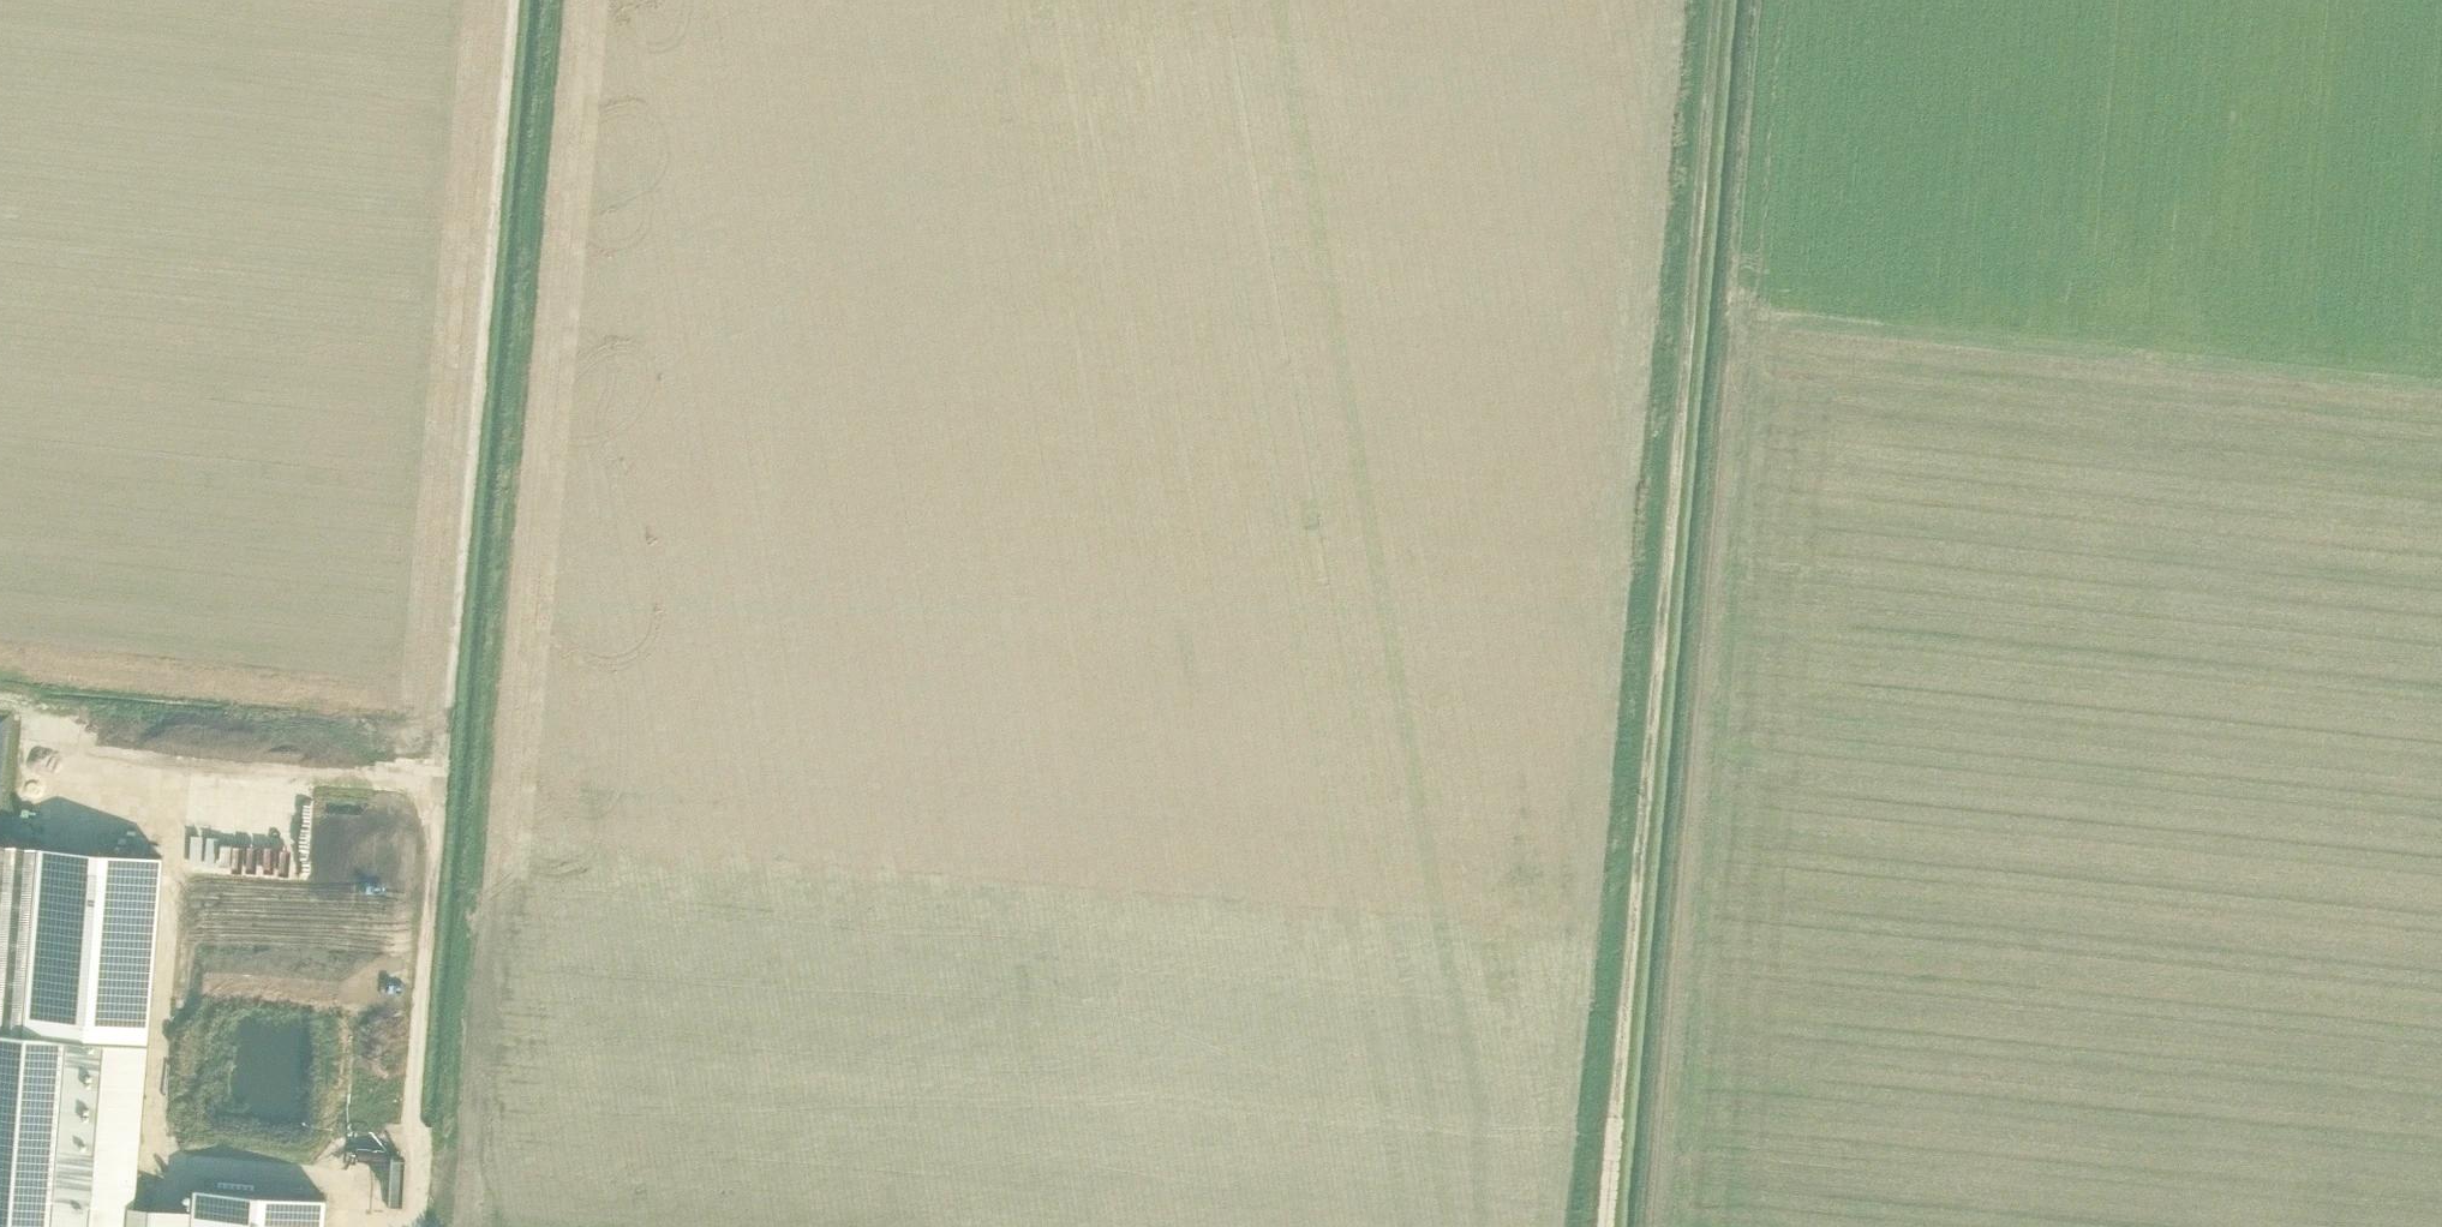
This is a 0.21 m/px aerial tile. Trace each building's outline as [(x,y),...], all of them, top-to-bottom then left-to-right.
[(149,1045),(149,1044),(148,1044),(163,856),(0,843),(0,1035),(148,1045),(149,1045)] [(326,1198),(195,1188),(193,1211),(135,1206),(148,1045),(0,1035),(0,1226),(324,1226),(326,1198)] [(380,1172),(378,1203),(390,1204),(391,1172),(380,1172)]
